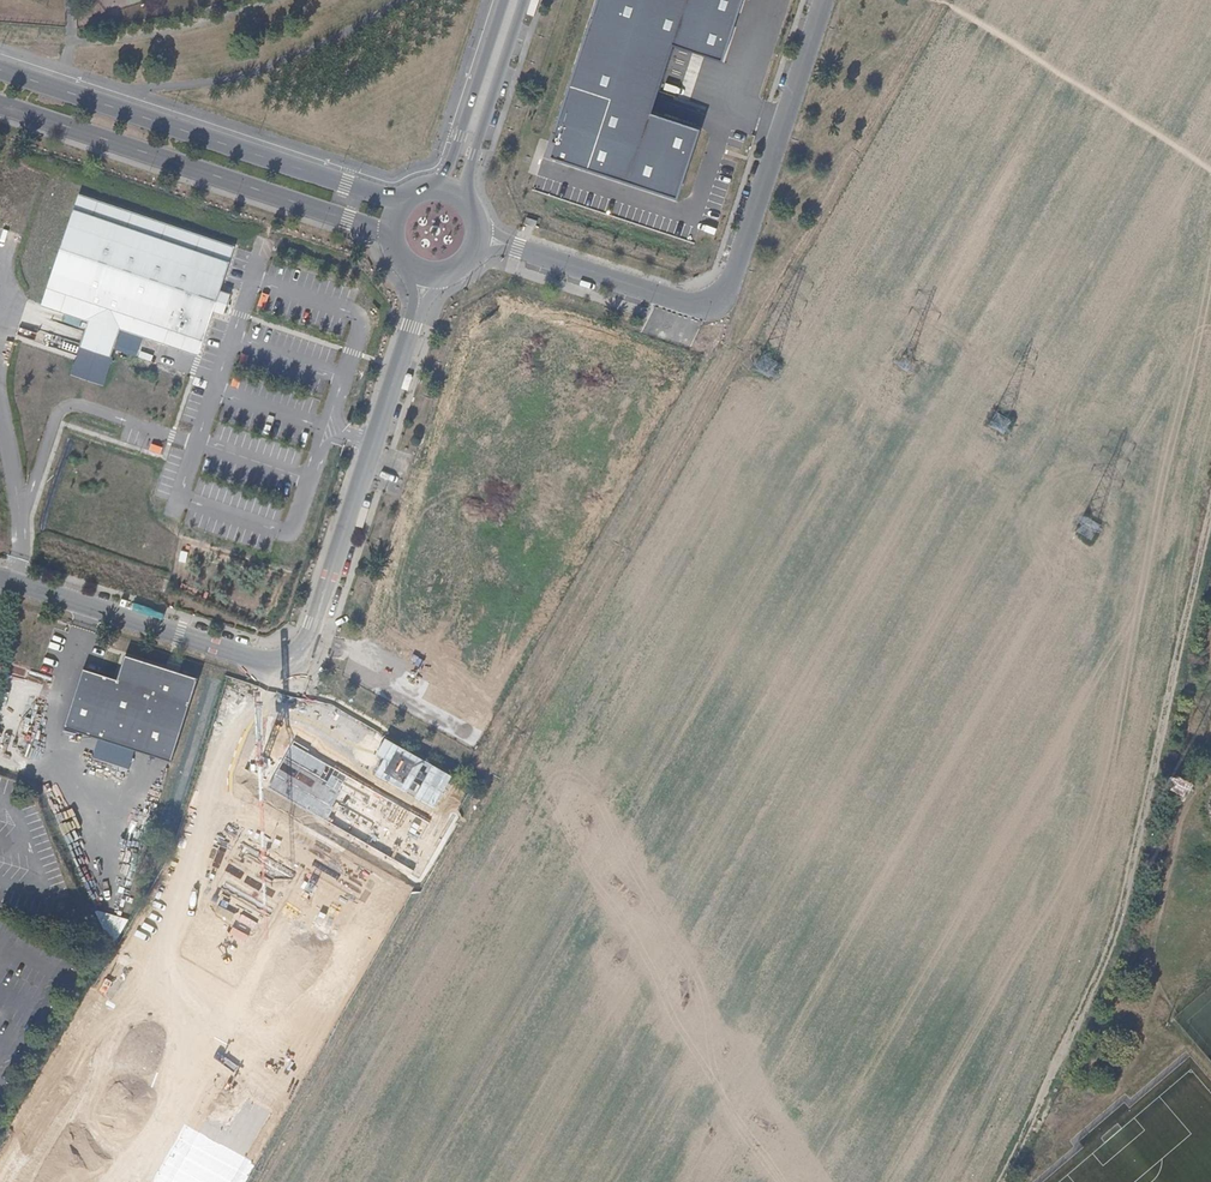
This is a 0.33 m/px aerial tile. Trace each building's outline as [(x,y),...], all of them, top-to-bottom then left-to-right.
[(550,158),(558,160),(681,199),(703,128),(656,113),(678,44),(726,59),(744,0),(599,0),(550,158)] [(237,244),(80,192),(42,307),(199,359),(216,310),(237,244)] [(112,358),(79,347),(70,375),(103,386),(112,358)] [(195,680),(125,658),(118,680),(83,670),(65,728),(96,738),(89,760),(129,772),(136,751),(170,762),(195,680)]
